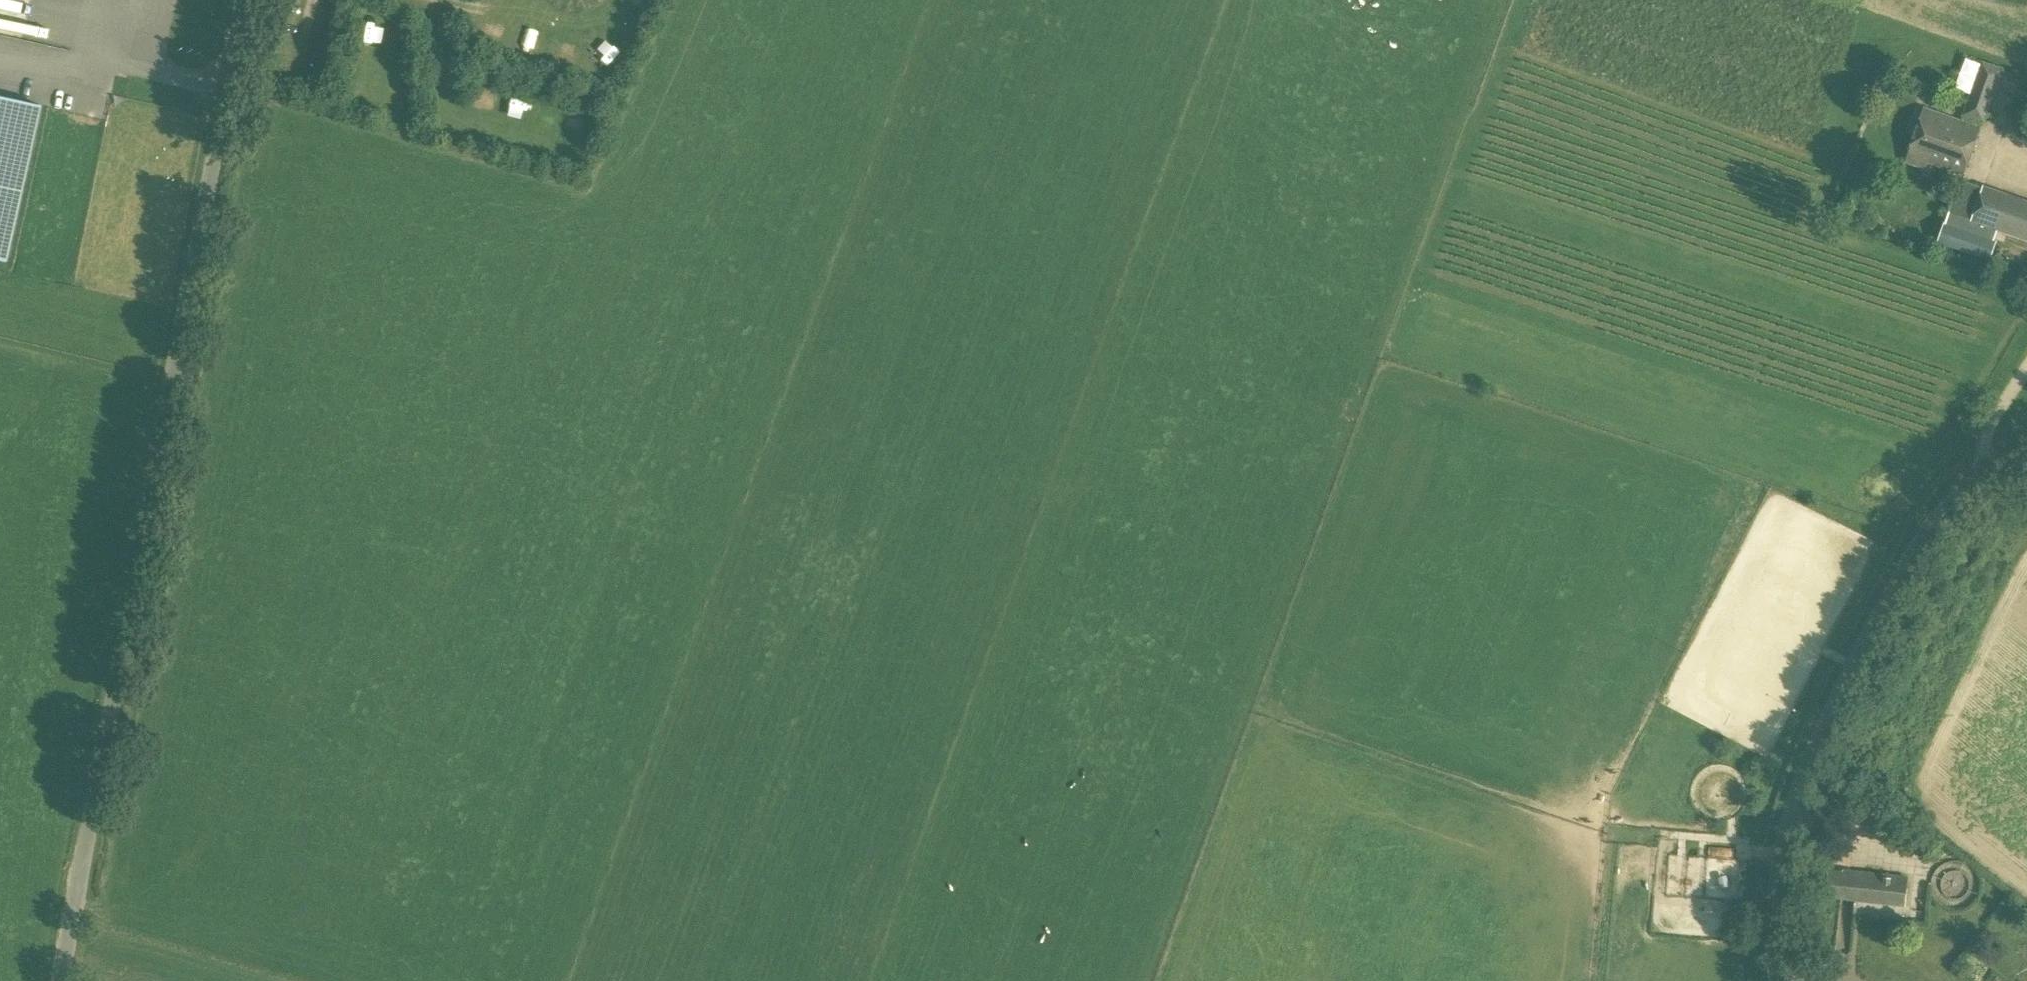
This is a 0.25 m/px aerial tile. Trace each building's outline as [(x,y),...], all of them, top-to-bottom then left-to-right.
[(1983,120),(2000,70),(1981,64),(1964,113),(1983,120)] [(1963,175),(1980,127),(1924,108),(1905,161),(1925,168),(1927,162),(1963,175)] [(1985,189),(1974,219),(2026,238),(2026,203),(1985,189)] [(2000,228),(1974,219),(1951,211),(1947,223),(1940,243),(1991,261),(1997,242),(1995,241),(1999,229),(2000,228)] [(1904,905),(1907,877),(1844,870),(1840,898),(1904,905)]
